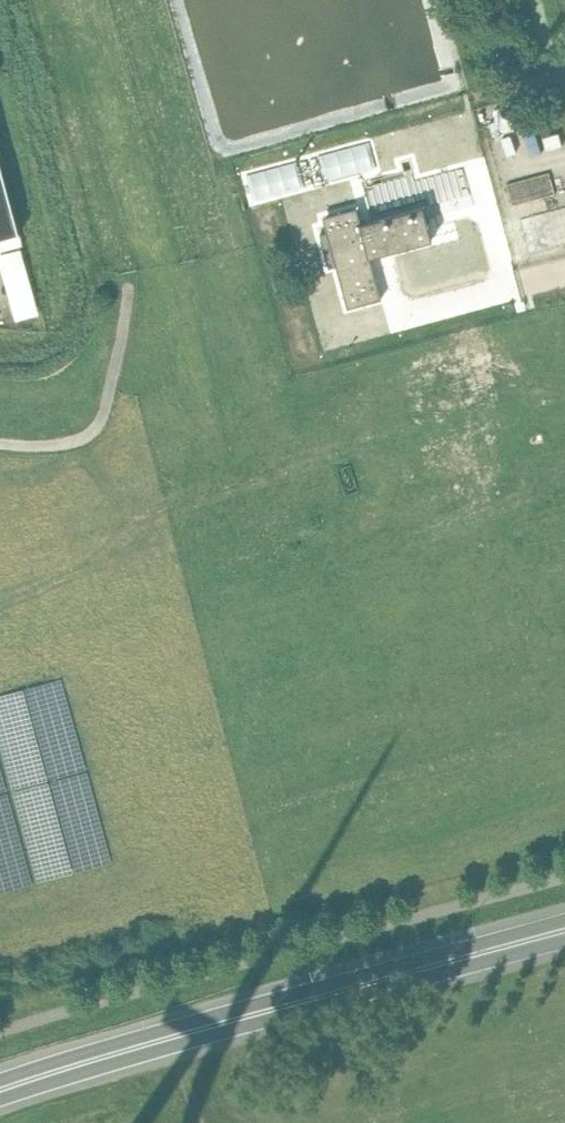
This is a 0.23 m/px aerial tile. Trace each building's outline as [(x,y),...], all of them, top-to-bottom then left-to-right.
[(494,135),(516,129),(512,116),(490,122),(494,135)] [(546,151),(561,146),(557,134),(542,138),(546,151)] [(301,159),(245,174),(253,203),(309,188),(308,182),(318,180),(320,185),(376,169),(376,167),(380,165),(377,158),(374,159),(368,140),(312,156),(314,162),(302,165),(301,159)] [(20,232),(0,158),(0,238),(20,232)] [(440,189),(481,183),(477,158),(437,164),(440,189)] [(432,240),(426,217),(423,206),(363,222),(360,212),(326,221),(329,232),(322,234),(331,267),(338,265),(349,306),(383,297),(372,256),(432,240)]
